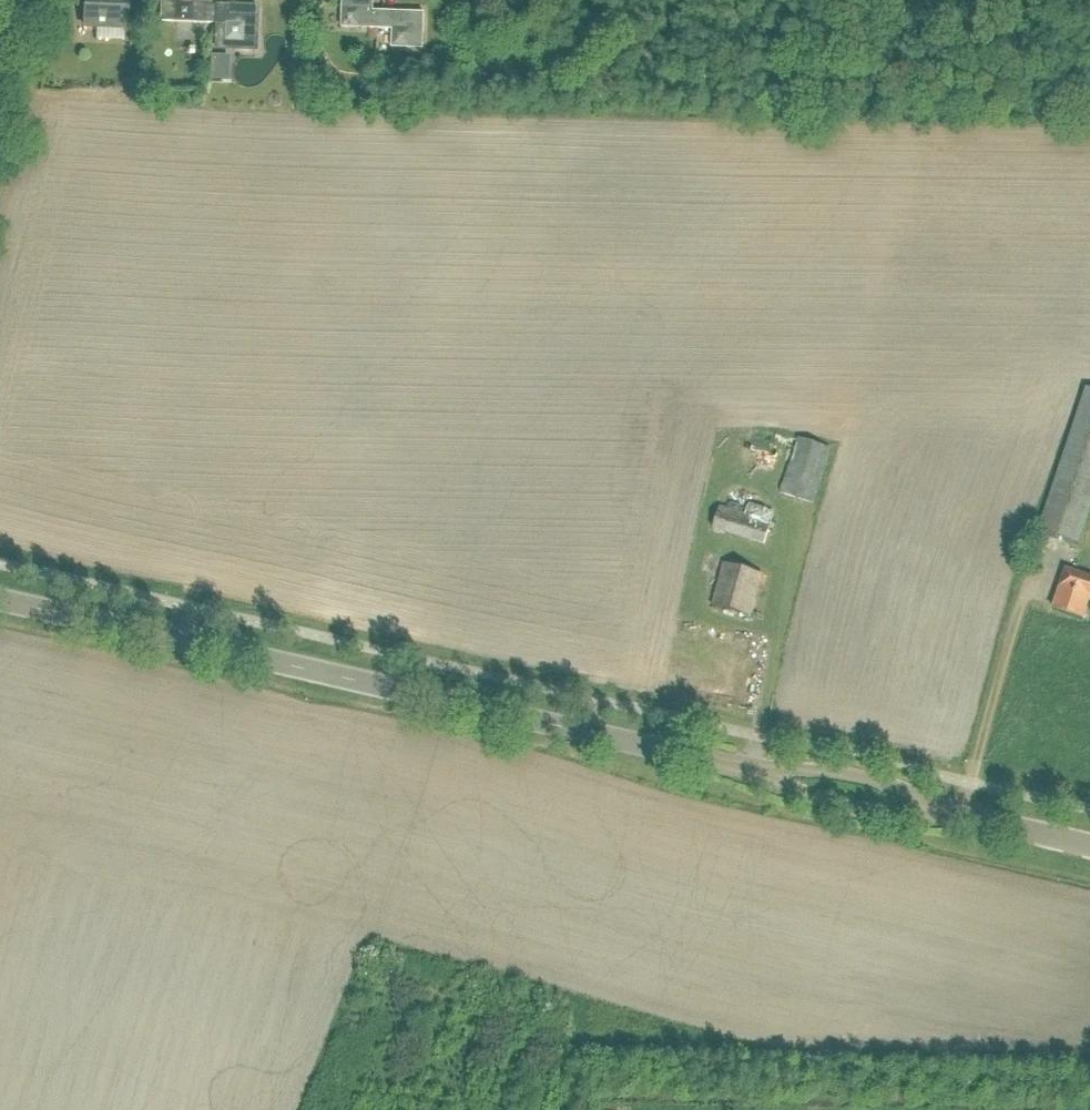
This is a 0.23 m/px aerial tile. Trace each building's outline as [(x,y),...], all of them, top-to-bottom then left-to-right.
[(129,0),(80,0),(80,9),(86,9),(85,29),(124,30),(124,36),(138,37),(138,22),(128,22),(129,0)] [(217,26),(217,7),(211,7),(211,0),(175,0),(170,0),(161,0),(161,23),(202,23),(202,26),(217,26)] [(385,15),(375,15),(375,0),(344,0),(343,29),(384,31),(385,15)] [(217,7),(217,26),(225,26),(225,45),(254,45),(255,9),(227,9),(227,7),(217,7)] [(385,15),(384,31),(395,31),(395,50),(424,51),(425,16),(385,15)] [(1089,517),(1089,390),(1087,389),(1035,535),(1078,551),(1089,517)] [(815,504),(832,450),(759,427),(752,451),(792,464),(782,494),(815,504)] [(766,545),(771,524),(719,510),(714,530),(766,545)] [(751,616),(762,574),(724,564),(713,606),(751,616)] [(1089,595),(1089,579),(1062,570),(1050,608),(1082,619),(1089,595)]
